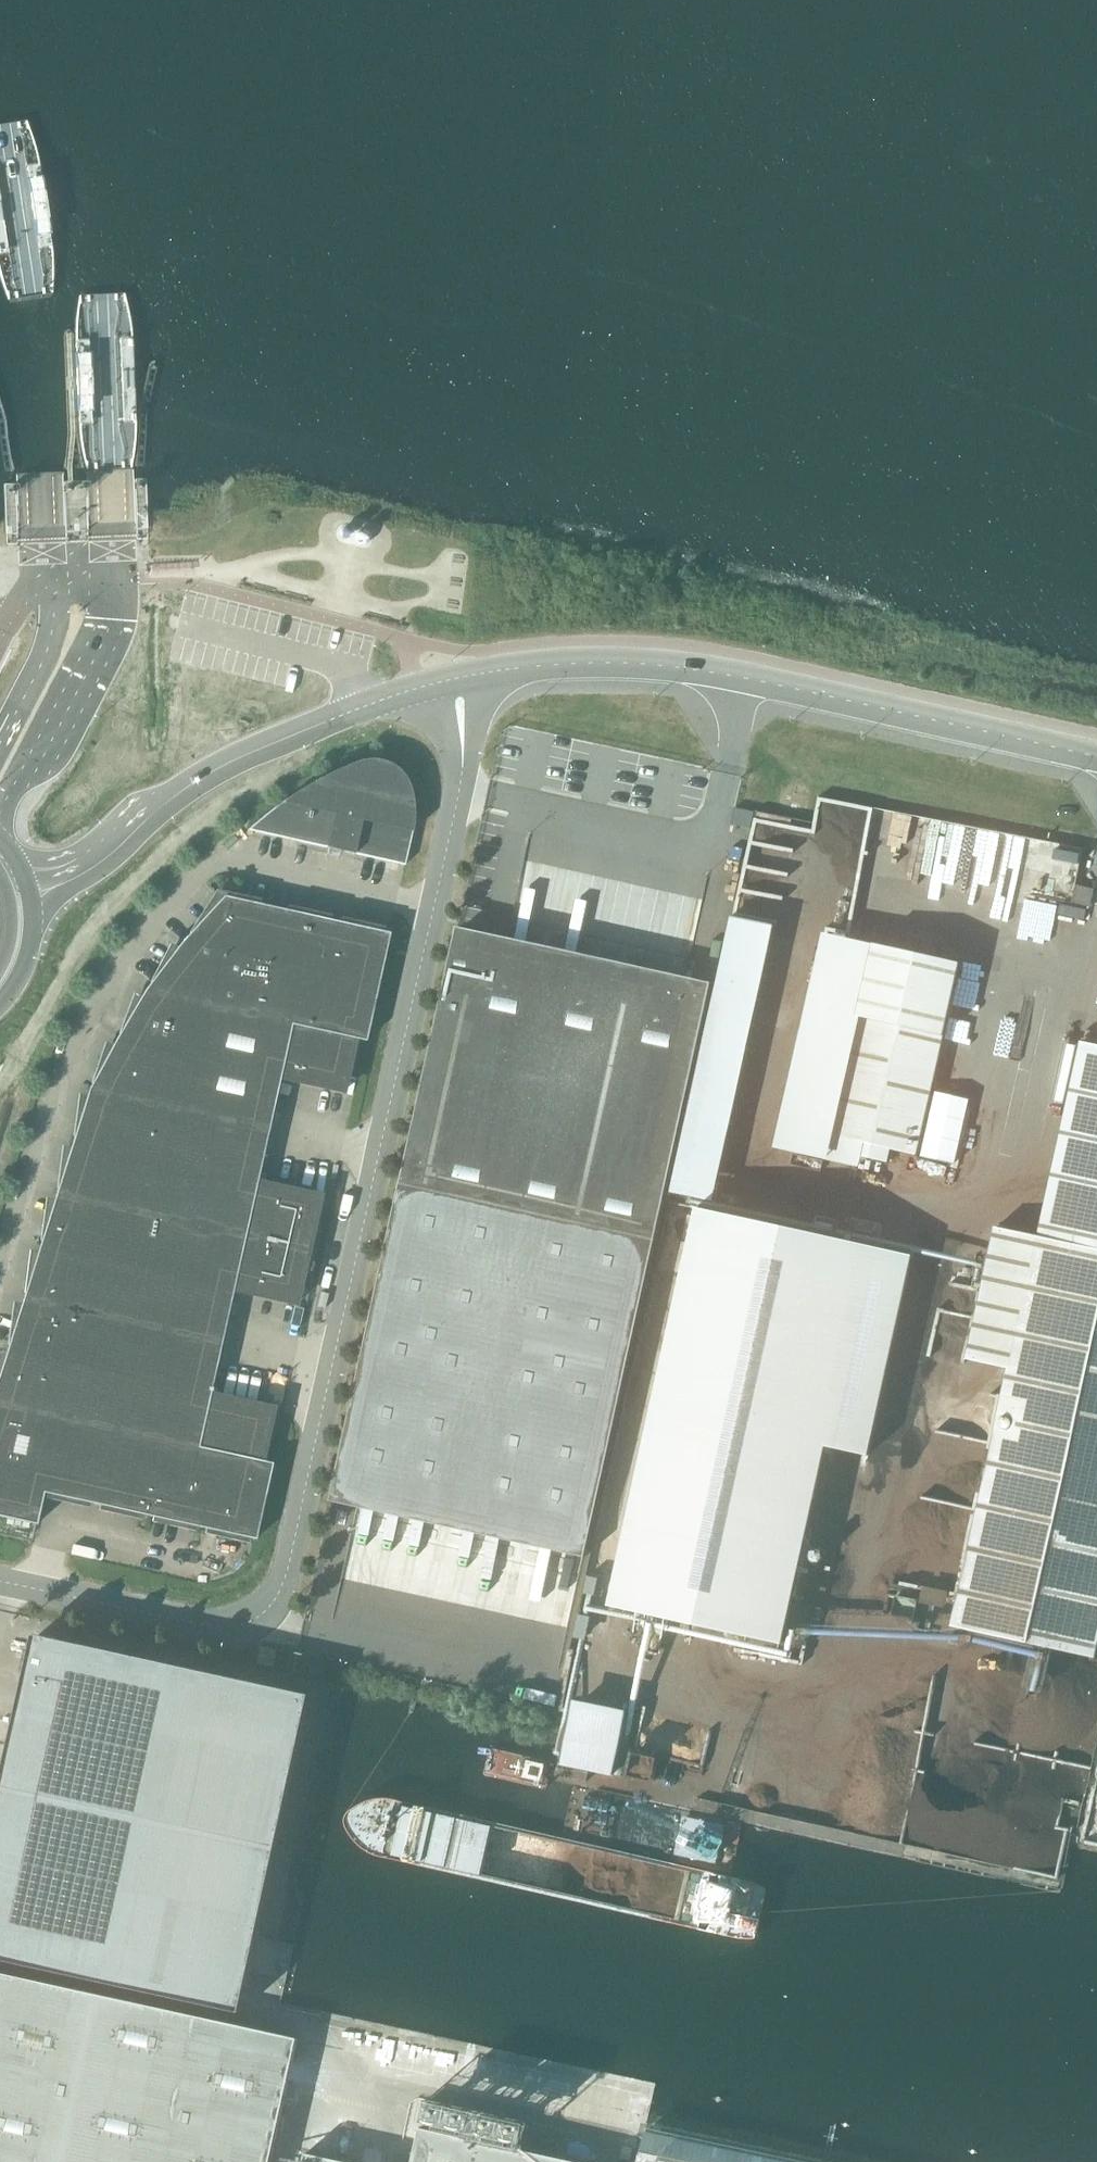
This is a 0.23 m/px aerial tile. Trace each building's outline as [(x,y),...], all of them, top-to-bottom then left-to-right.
[(247,830),(281,837),(289,839),(297,841),(326,847),(325,848),(328,848),(340,850),(352,853),(352,854),(354,854),(354,853),(358,854),(382,860),(391,862),(399,863),(404,865),(412,830),(413,822),(413,819),(414,813),(413,807),(413,804),(412,799),(411,791),(410,788),(409,784),(408,782),(406,779),(404,776),(402,773),(399,770),(396,767),(393,765),(387,762),(384,761),(378,759),(374,759),(368,759),(364,759),(357,761),(347,765),(335,770),(331,772),(324,776),(310,784),(301,789),(292,795),(287,798),(274,807),(261,817),(247,830)] [(1042,869),(1048,837),(823,795),(818,823),(759,811),(753,842),(860,862),(865,835),(1042,869)] [(1089,904),(1090,904),(1093,889),(1076,885),(1073,901),(1089,904)] [(284,909),(258,904),(259,899),(219,890),(197,920),(189,934),(180,943),(272,964),(284,909)] [(272,964),(260,1018),(322,1031),(346,923),(347,918),(340,917),(339,922),(330,920),(331,915),(287,905),(286,910),(284,909),(272,964)] [(736,916),(674,1191),(714,1200),(777,925),(736,916)] [(346,923),(322,1031),(354,1038),(365,1041),(389,933),(383,931),(384,927),(347,918),(346,923)] [(655,1239),(712,983),(710,983),(708,990),(697,988),(685,985),(666,981),(643,976),(620,971),(596,965),(572,960),(549,955),(525,949),(508,946),(494,943),(481,940),(482,935),(459,930),(454,952),(452,951),(443,992),(441,1001),(411,1136),(405,1163),(401,1182),(655,1239)] [(831,1136),(874,945),(828,934),(780,1146),(863,1165),(868,1144),(831,1136)] [(180,943),(177,947),(170,943),(166,948),(150,982),(144,990),(143,992),(202,1005),(260,1018),(272,964),(180,943)] [(960,964),(874,945),(831,1136),(868,1144),(916,1155),(960,964)] [(119,1034),(115,1040),(190,1057),(202,1005),(143,992),(141,995),(134,993),(131,997),(118,1033),(119,1034)] [(343,1091),(354,1038),(322,1031),(260,1018),(202,1005),(190,1057),(179,1109),(268,1129),(270,1121),(271,1115),(277,1087),(280,1073),(288,1075),(297,1077),(296,1081),(343,1091)] [(91,1084),(88,1089),(156,1104),(179,1109),(190,1057),(115,1040),(112,1045),(105,1042),(91,1084)] [(1096,1249),(1096,1045),(1081,1042),(1038,1236),(1051,1239),(1051,1242),(1076,1248),(1077,1245),(1096,1249)] [(73,1137),(72,1141),(145,1157),(156,1104),(88,1089),(87,1094),(78,1093),(73,1137)] [(268,1129),(179,1109),(156,1104),(145,1157),(133,1210),(308,1249),(320,1195),(274,1184),(272,1189),(264,1187),(255,1185),(258,1171),(265,1143),(266,1136),(268,1129)] [(57,1189),(56,1192),(120,1207),(133,1210),(145,1157),(72,1141),(70,1146),(62,1145),(56,1189),(57,1189)] [(655,1239),(401,1182),(394,1211),(344,1439),(330,1500),(332,1501),(333,1499),(345,1502),(357,1504),(358,1499),(360,1499),(373,1502),(395,1507),(420,1513),(446,1519),(471,1524),(496,1530),(526,1536),(551,1542),(574,1547),(584,1549),(582,1556),(585,1557),(655,1239)] [(40,1241),(39,1245),(108,1260),(120,1207),(56,1192),(54,1198),(46,1197),(40,1241)] [(296,1303),(308,1249),(133,1210),(120,1207),(108,1260),(96,1314),(221,1341),(223,1335),(224,1327),(230,1299),(234,1285),(242,1287),(250,1289),(249,1293),(296,1303)] [(868,1456),(911,1264),(868,1255),(870,1246),(697,1208),(687,1254),(687,1257),(609,1605),(782,1644),(826,1447),(868,1456)] [(1096,1647),(1096,1249),(1077,1245),(1076,1248),(1051,1242),(1051,1239),(1038,1236),(1030,1235),(1030,1238),(1005,1232),(1005,1229),(995,1227),(966,1359),(976,1361),(977,1358),(1002,1364),(1001,1367),(1009,1368),(952,1625),(978,1631),(979,1628),(998,1633),(998,1635),(1095,1657),(1096,1647)] [(24,1293),(23,1297),(83,1311),(96,1314),(108,1260),(39,1245),(38,1250),(29,1249),(23,1293),(24,1293)] [(8,1345),(6,1349),(71,1363),(83,1311),(23,1297),(21,1303),(13,1301),(7,1345),(8,1345)] [(221,1341),(96,1314),(83,1311),(71,1363),(59,1416),(60,1416),(113,1427),(166,1439),(219,1451),(261,1460),(273,1407),(226,1397),(225,1401),(217,1399),(209,1397),(212,1383),(218,1356),(220,1348),(221,1341)] [(59,1416),(71,1363),(6,1349),(5,1355),(0,1354),(0,1402),(59,1416)] [(48,1470),(60,1416),(59,1416),(0,1402),(0,1459),(48,1470)] [(48,1470),(43,1492),(46,1493),(45,1498),(89,1507),(90,1502),(96,1504),(113,1427),(60,1416),(48,1470)] [(113,1427),(96,1504),(99,1504),(98,1509),(142,1519),(143,1514),(149,1515),(166,1439),(113,1427)] [(166,1439),(149,1515),(152,1516),(151,1521),(195,1531),(196,1526),(202,1527),(219,1451),(166,1439)] [(219,1451),(202,1527),(205,1528),(204,1533),(248,1542),(249,1538),(254,1539),(255,1539),(272,1463),(261,1460),(219,1451)] [(36,1524),(43,1492),(48,1470),(0,1459),(0,1516),(36,1524)] [(635,1655),(643,1652),(649,1646),(651,1637),(648,1629),(642,1623),(633,1622),(625,1624),(620,1631),(618,1639),(621,1647),(627,1653),(635,1655)] [(289,1689),(56,1638),(55,1640),(36,1636),(32,1655),(30,1664),(28,1674),(25,1673),(22,1687),(23,1687),(22,1692),(25,1693),(22,1701),(20,1710),(17,1710),(14,1722),(14,1724),(11,1739),(7,1757),(2,1777),(0,1787),(0,1959),(240,2012),(241,2013),(258,1936),(281,1829),(307,1712),(311,1694),(289,1689)] [(274,1662),(277,1649),(261,1646),(259,1658),(274,1662)] [(19,1672),(28,1674),(30,1664),(32,1655),(23,1653),(19,1672)] [(1053,1747),(1044,1710),(1026,1714),(1022,1695),(1010,1698),(1015,1718),(996,1723),(1003,1752),(1004,1752),(1008,1766),(1015,1764),(1016,1767),(1041,1761),(1038,1750),(1053,1747)] [(628,1710),(576,1699),(563,1764),(615,1774),(628,1710)] [(298,2037),(237,2024),(0,1972),(0,2161),(270,2161),(298,2037)] [(439,2112),(436,2112),(432,2114),(431,2116),(430,2120),(430,2122),(431,2124),(433,2127),(436,2128),(440,2128),(442,2127),(444,2125),(445,2124),(446,2121),(445,2117),(444,2115),(443,2114),(441,2113),(439,2112)] [(464,2118),(461,2118),(458,2119),(456,2122),(455,2125),(455,2127),(456,2129),(458,2132),(461,2133),(465,2133),(467,2132),(469,2131),(470,2129),(471,2126),(470,2123),(469,2121),(468,2119),(466,2118),(464,2118)] [(491,2123),(488,2123),(485,2125),(483,2127),(482,2131),(482,2133),(483,2135),(486,2138),(489,2139),(493,2139),(495,2138),(496,2137),(497,2135),(498,2132),(498,2128),(497,2127),(495,2125),(493,2124),(491,2123)] [(420,2127),(412,2161),(579,2161),(420,2127)] [(515,2129),(512,2129),(509,2131),(507,2133),(506,2136),(506,2139),(507,2141),(510,2143),(513,2145),(517,2145),(519,2144),(520,2142),(521,2140),(522,2138),(522,2134),(521,2132),(519,2130),(517,2129),(515,2129)] [(645,2131),(639,2161),(789,2161),(645,2131)] [(306,2153),(304,2161),(349,2161),(306,2153)]
